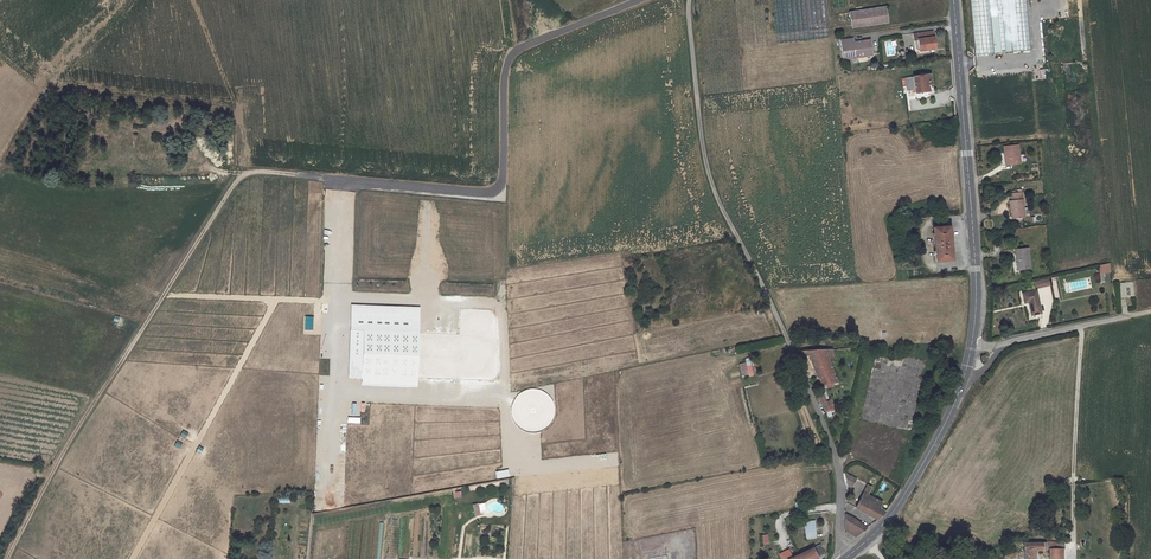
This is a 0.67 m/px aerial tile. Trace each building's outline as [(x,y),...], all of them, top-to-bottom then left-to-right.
[(777,43),(829,38),(825,0),(773,0),(777,43)] [(1026,0),(971,0),(975,54),(1030,50),(1026,0)] [(888,22),(886,7),(849,12),(851,28),(888,22)] [(933,31),(913,34),(914,40),(918,39),(919,51),(935,49),(933,31)] [(873,55),(870,39),(854,42),(853,38),(840,40),(843,60),(873,55)] [(906,78),(908,91),(915,90),(915,93),(929,91),(928,85),(928,82),(930,81),(931,81),(930,74),(906,78)] [(1020,163),(1018,145),(1004,147),(1006,165),(1020,163)] [(1010,201),(1012,218),(1025,217),(1021,192),(1011,194),(1012,201),(1010,201)] [(953,260),(950,226),(933,227),(936,261),(953,260)] [(1031,269),(1028,247),(1015,249),(1018,270),(1031,269)] [(1110,272),(1109,263),(1099,265),(1100,273),(1104,273),(1110,272)] [(1035,288),(1050,285),(1049,278),(1034,282),(1035,288)] [(1085,279),(1066,283),(1068,292),(1087,288),(1085,279)] [(1041,313),(1036,290),(1022,293),(1024,303),(1029,302),(1031,315),(1041,313)] [(814,369),(817,376),(834,373),(828,358),(835,358),(832,349),(829,349),(823,350),(801,351),(802,355),(806,355),(809,355),(814,369)] [(806,355),(811,370),(814,369),(809,355),(806,355)] [(740,376),(752,376),(751,358),(745,359),(745,363),(739,363),(740,376)] [(819,379),(822,384),(837,381),(834,373),(817,376),(817,377),(819,377),(819,379)] [(818,394),(825,411),(833,407),(830,400),(826,402),(822,392),(818,394)] [(846,479),(846,482),(853,485),(856,478),(844,472),(846,479)] [(864,492),(856,508),(878,519),(886,511),(880,507),(883,502),(868,495),(871,487),(867,485),(864,492)] [(845,514),(845,530),(856,537),(867,528),(853,518),(845,514)] [(814,521),(804,522),(806,539),(816,538),(814,521)] [(1024,543),(1025,558),(1035,558),(1034,549),(1049,549),(1049,548),(1064,548),(1064,542),(1041,543),(1041,541),(1038,541),(1039,543),(1024,543)] [(789,558),(815,558),(818,558),(818,556),(824,553),(820,544),(789,558)] [(1064,548),(1049,548),(1049,549),(1049,558),(1064,558),(1064,548)]
